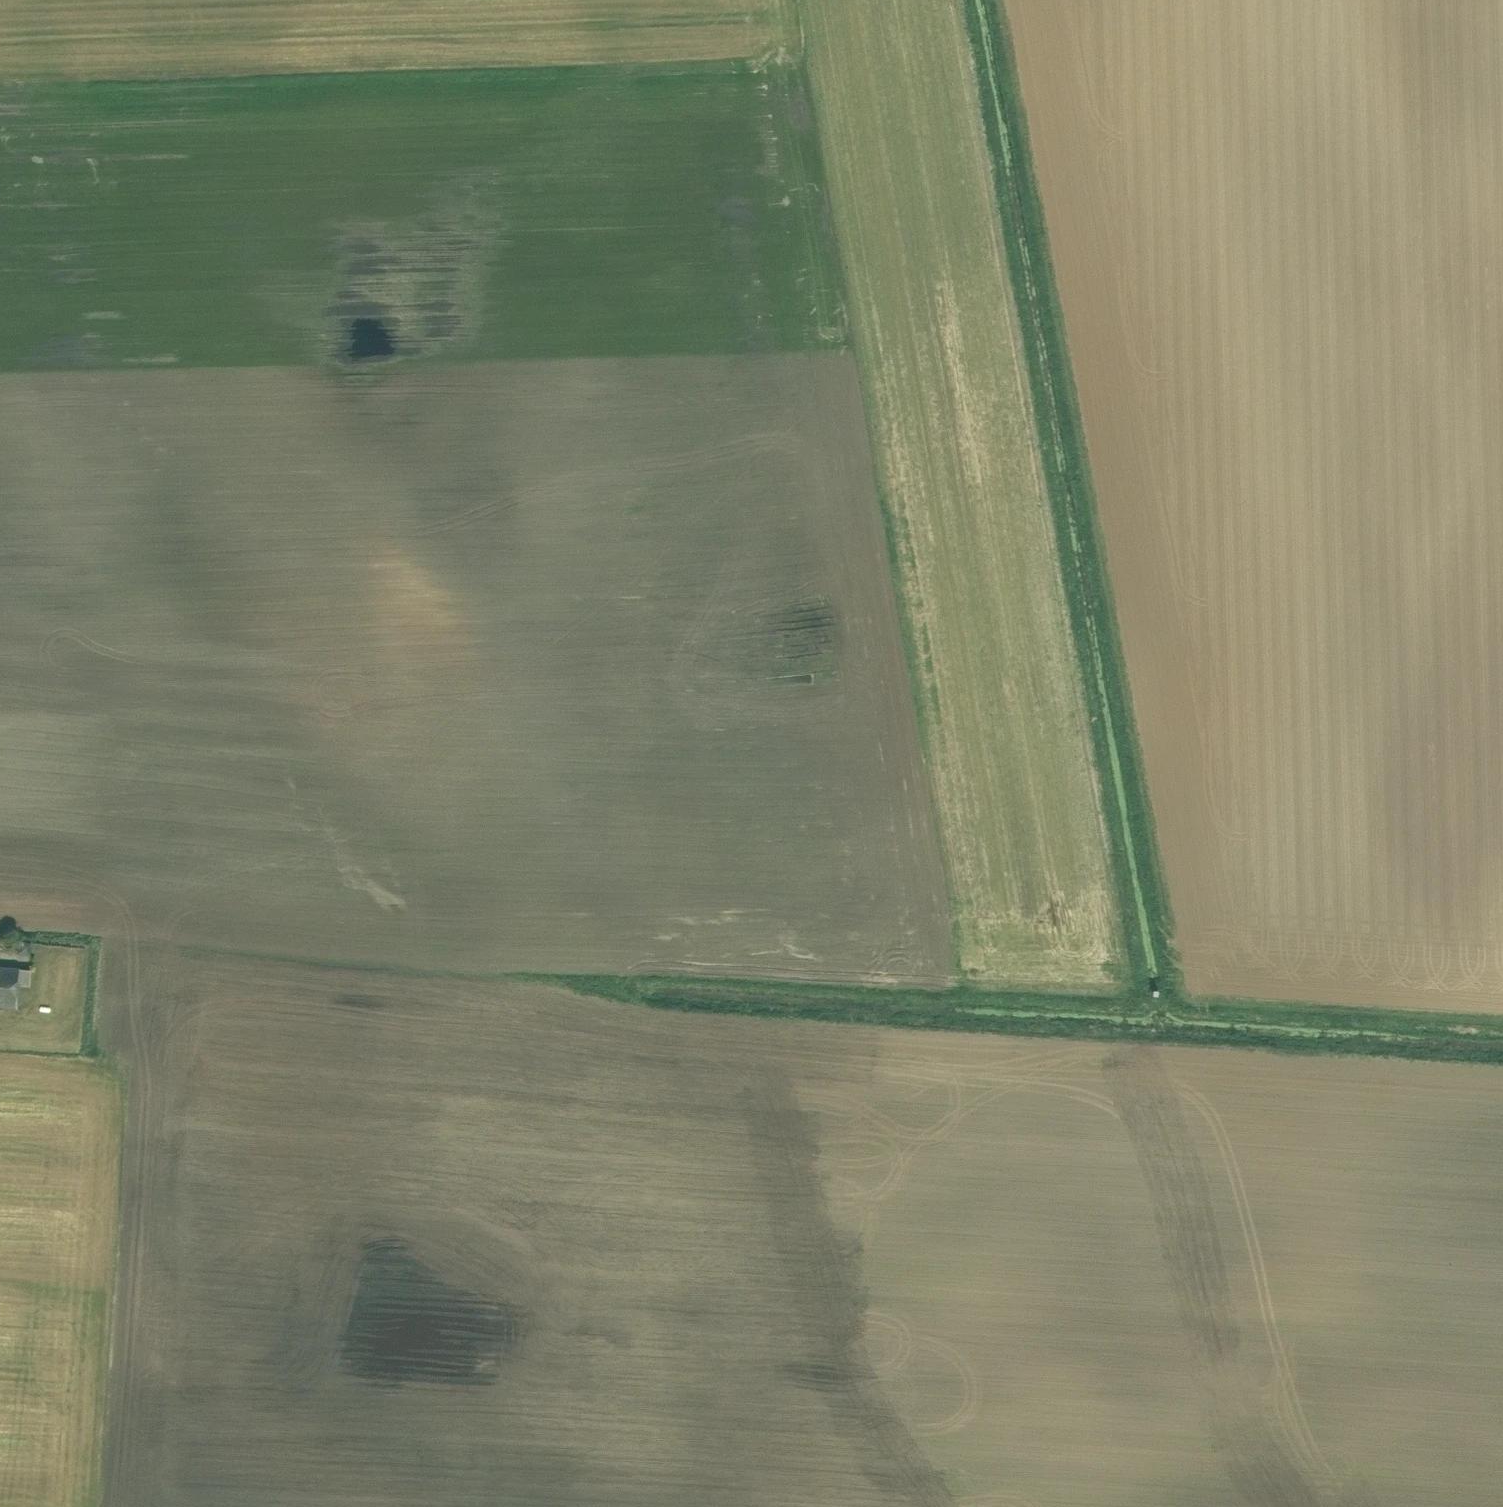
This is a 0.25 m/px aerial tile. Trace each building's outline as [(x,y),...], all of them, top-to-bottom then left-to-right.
[(32,1008),(36,968),(0,965),(0,1005),(32,1008)]
